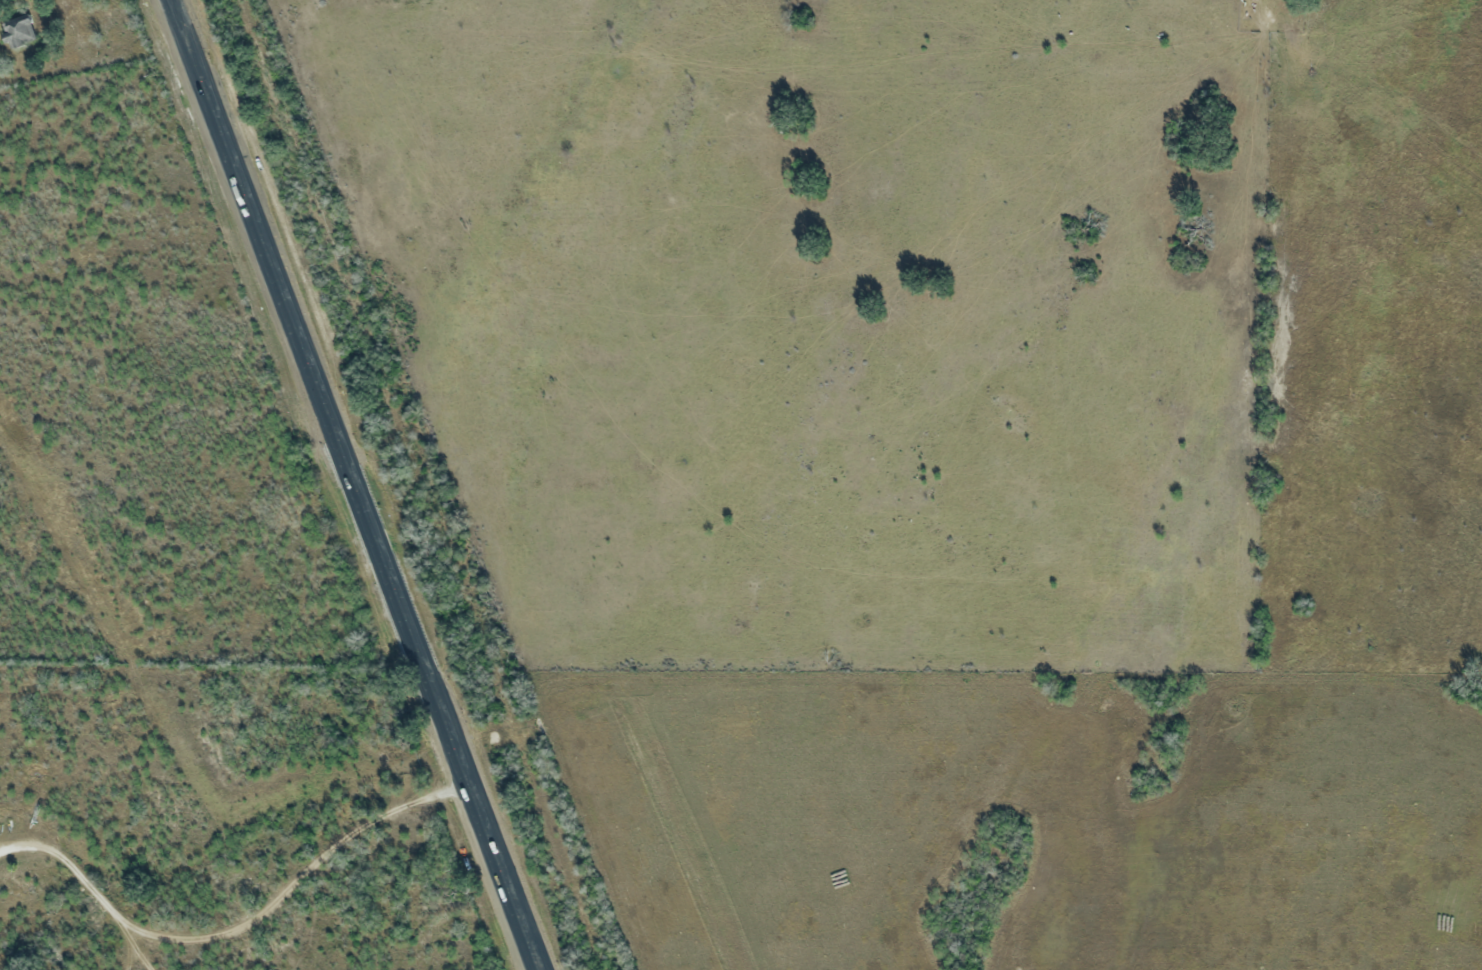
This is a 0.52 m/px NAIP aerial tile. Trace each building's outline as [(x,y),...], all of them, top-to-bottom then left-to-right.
[(10,48),(37,40),(28,14),(1,23),(10,48)]
